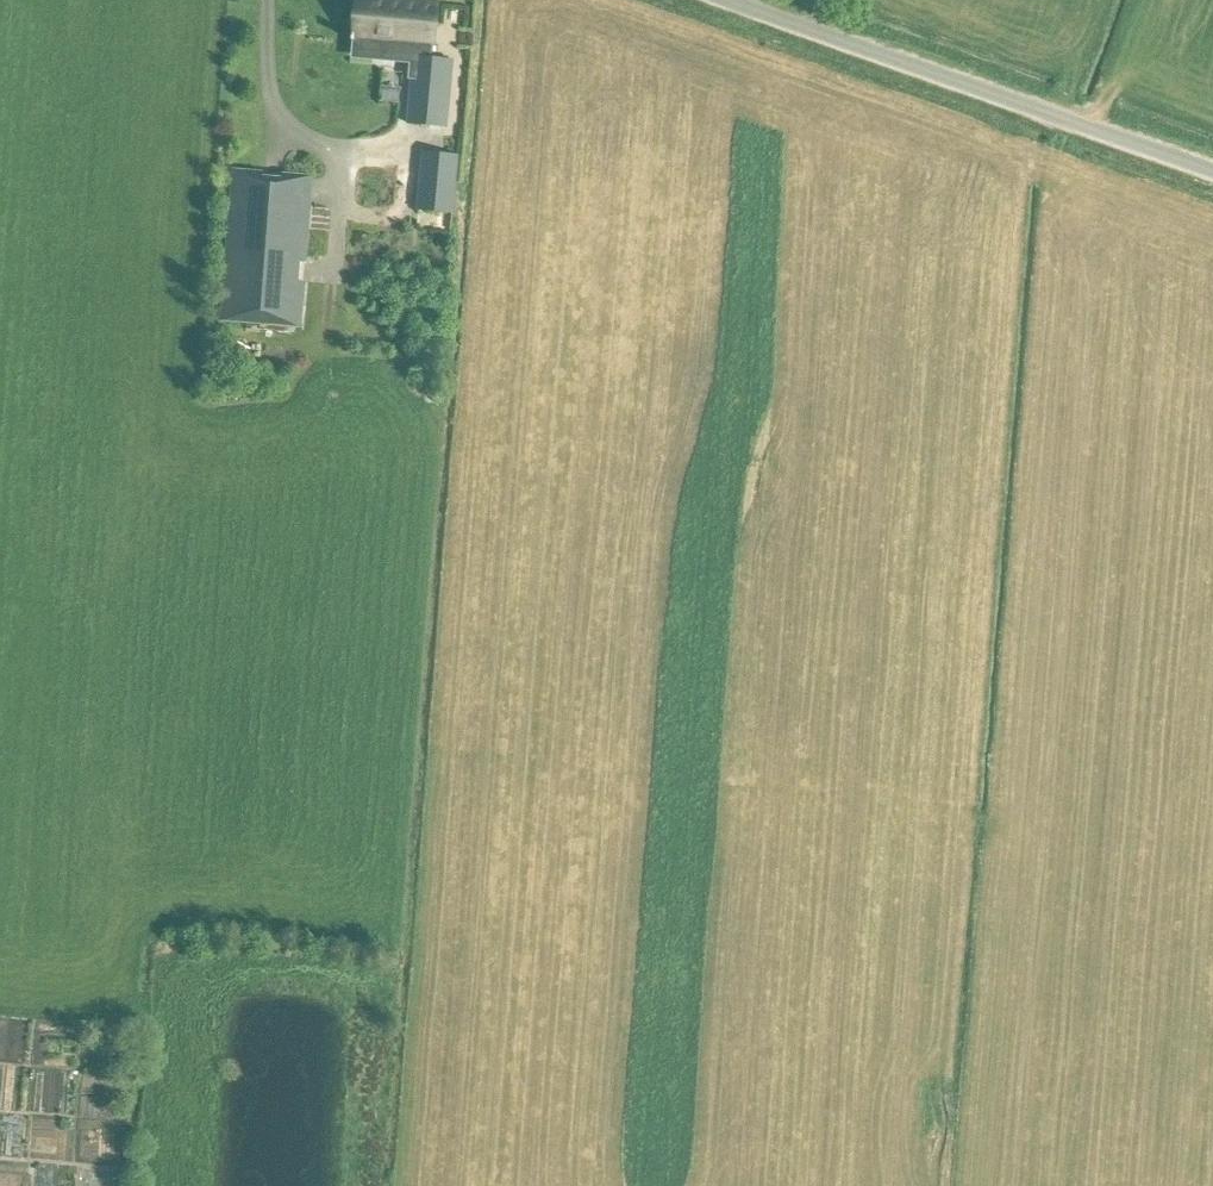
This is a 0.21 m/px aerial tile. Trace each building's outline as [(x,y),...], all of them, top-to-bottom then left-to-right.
[(435,5),(378,0),(359,0),(358,6),(356,6),(353,49),(385,52),(384,60),(413,63),(409,126),(447,129),(453,60),(429,58),(430,44),(423,44),(424,27),(433,27),(435,5)] [(290,175),(236,170),(222,318),(298,326),(302,282),(292,281),(294,261),(304,262),(308,218),(286,216),(290,175)] [(422,172),(418,208),(454,213),(457,176),(422,172)]
